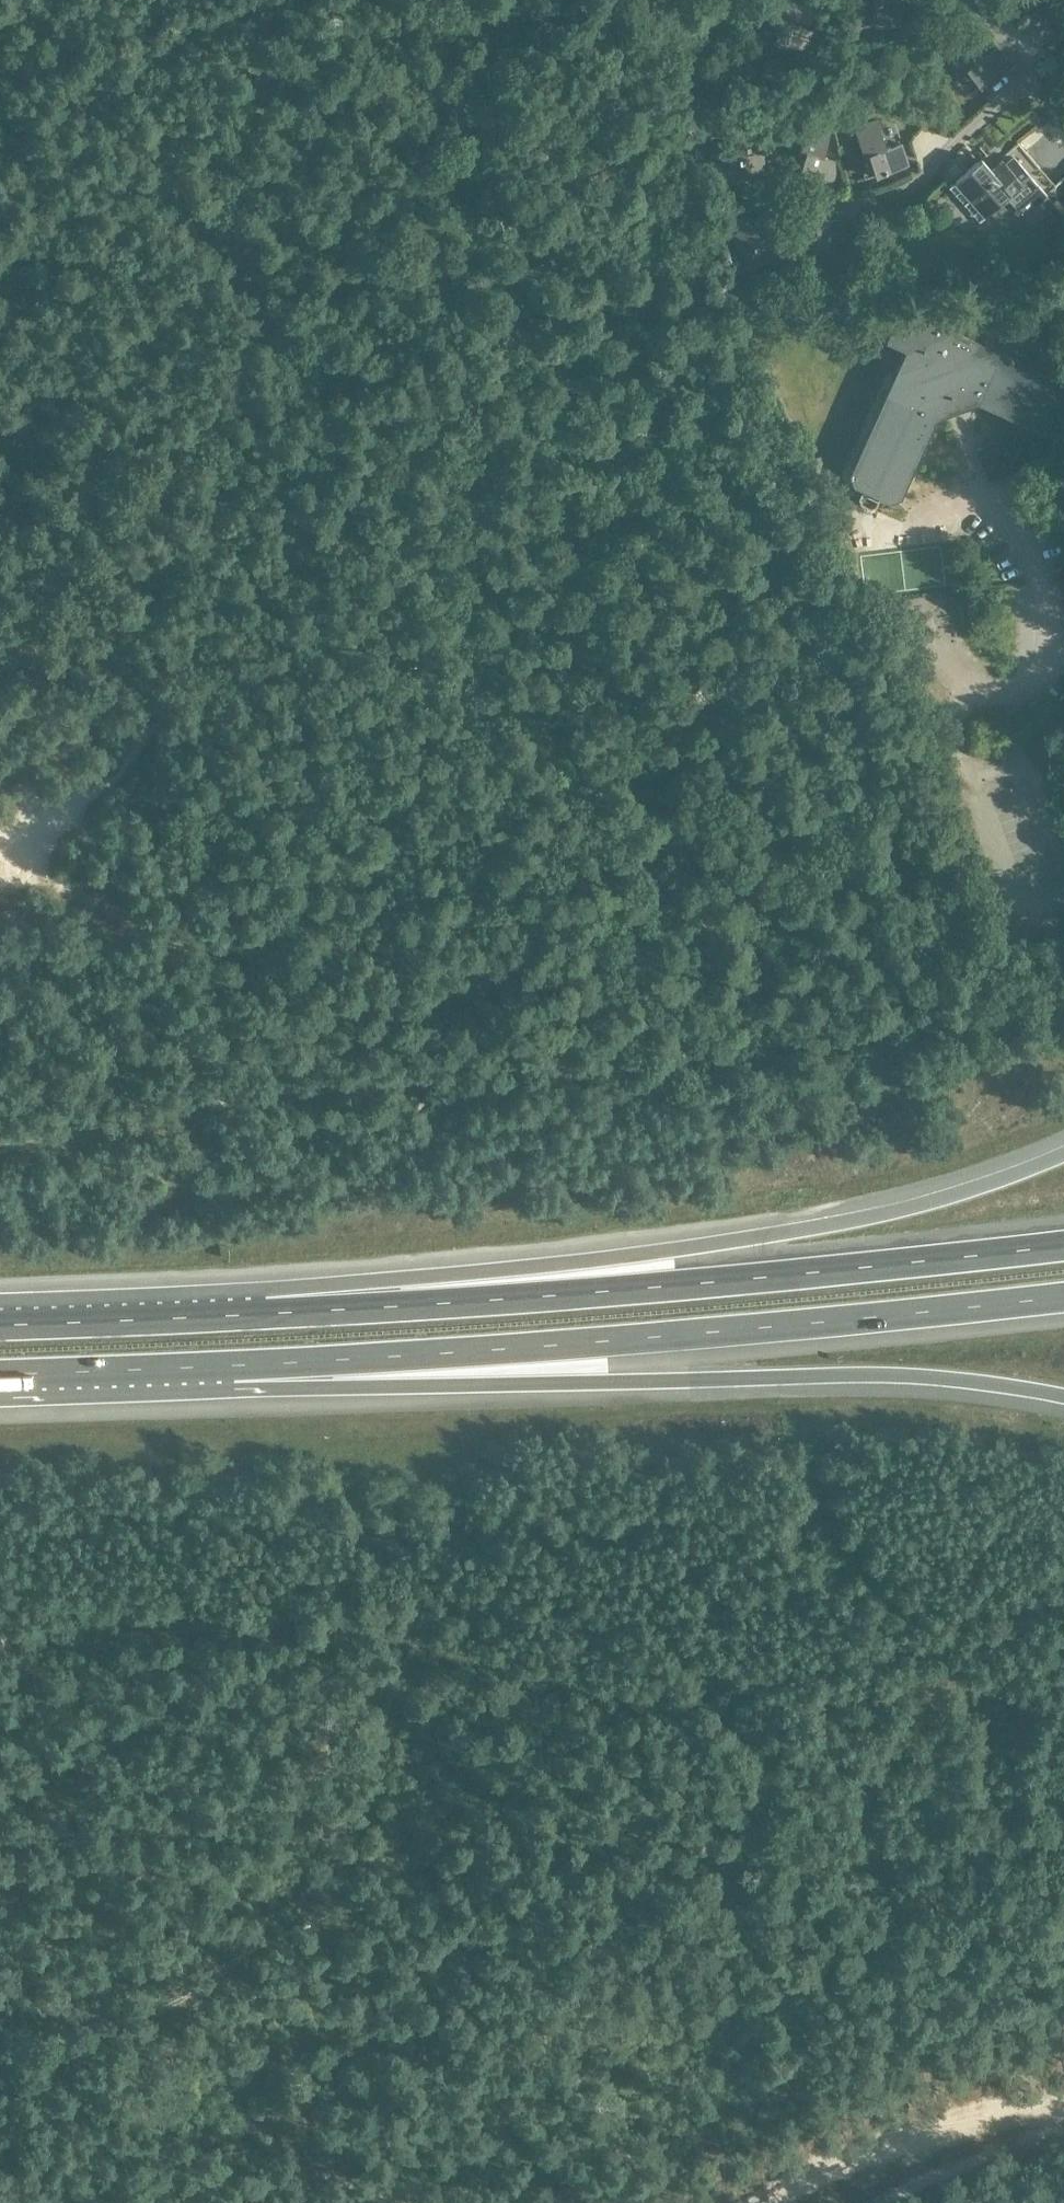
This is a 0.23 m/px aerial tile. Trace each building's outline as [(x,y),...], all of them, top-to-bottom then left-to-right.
[(763,41),(796,49),(801,26),(797,25),(802,1),(798,0),(777,0),(771,27),(766,25),(763,41)] [(878,24),(891,21),(892,26),(902,24),(897,0),(873,0),(878,24)] [(1027,12),(1015,24),(1031,40),(1048,24),(1045,21),(1063,4),(1059,0),(1032,0),(1023,9),(1027,12)] [(946,52),(965,77),(969,74),(979,87),(997,73),(983,55),(980,57),(965,38),(946,52)] [(784,106),(781,121),(797,125),(800,109),(784,106)] [(907,165),(900,143),(896,145),(887,116),(853,127),(864,162),(869,160),(874,176),(907,165)] [(820,180),(827,157),(823,156),(830,132),(807,126),(798,156),(802,157),(798,173),(820,180)] [(752,177),(751,154),(746,155),(744,130),(720,132),(723,163),(728,163),(729,179),(752,177)] [(1003,155),(1008,161),(1005,163),(1002,160),(991,170),(981,159),(948,187),(979,222),(990,212),(996,219),(1015,220),(1021,214),(1022,215),(1056,186),(1018,142),(1003,155)] [(770,262),(763,240),(759,241),(752,217),(729,224),(738,255),(743,253),(748,269),(770,262)] [(867,238),(852,238),(852,248),(867,247),(867,238)] [(878,497),(890,502),(901,498),(936,419),(977,403),(1057,438),(1063,435),(1063,379),(955,331),(964,311),(950,305),(891,327),(884,341),(904,350),(849,475),(853,486),(861,490),(857,499),(859,504),(869,508),(874,506),(878,497)]
